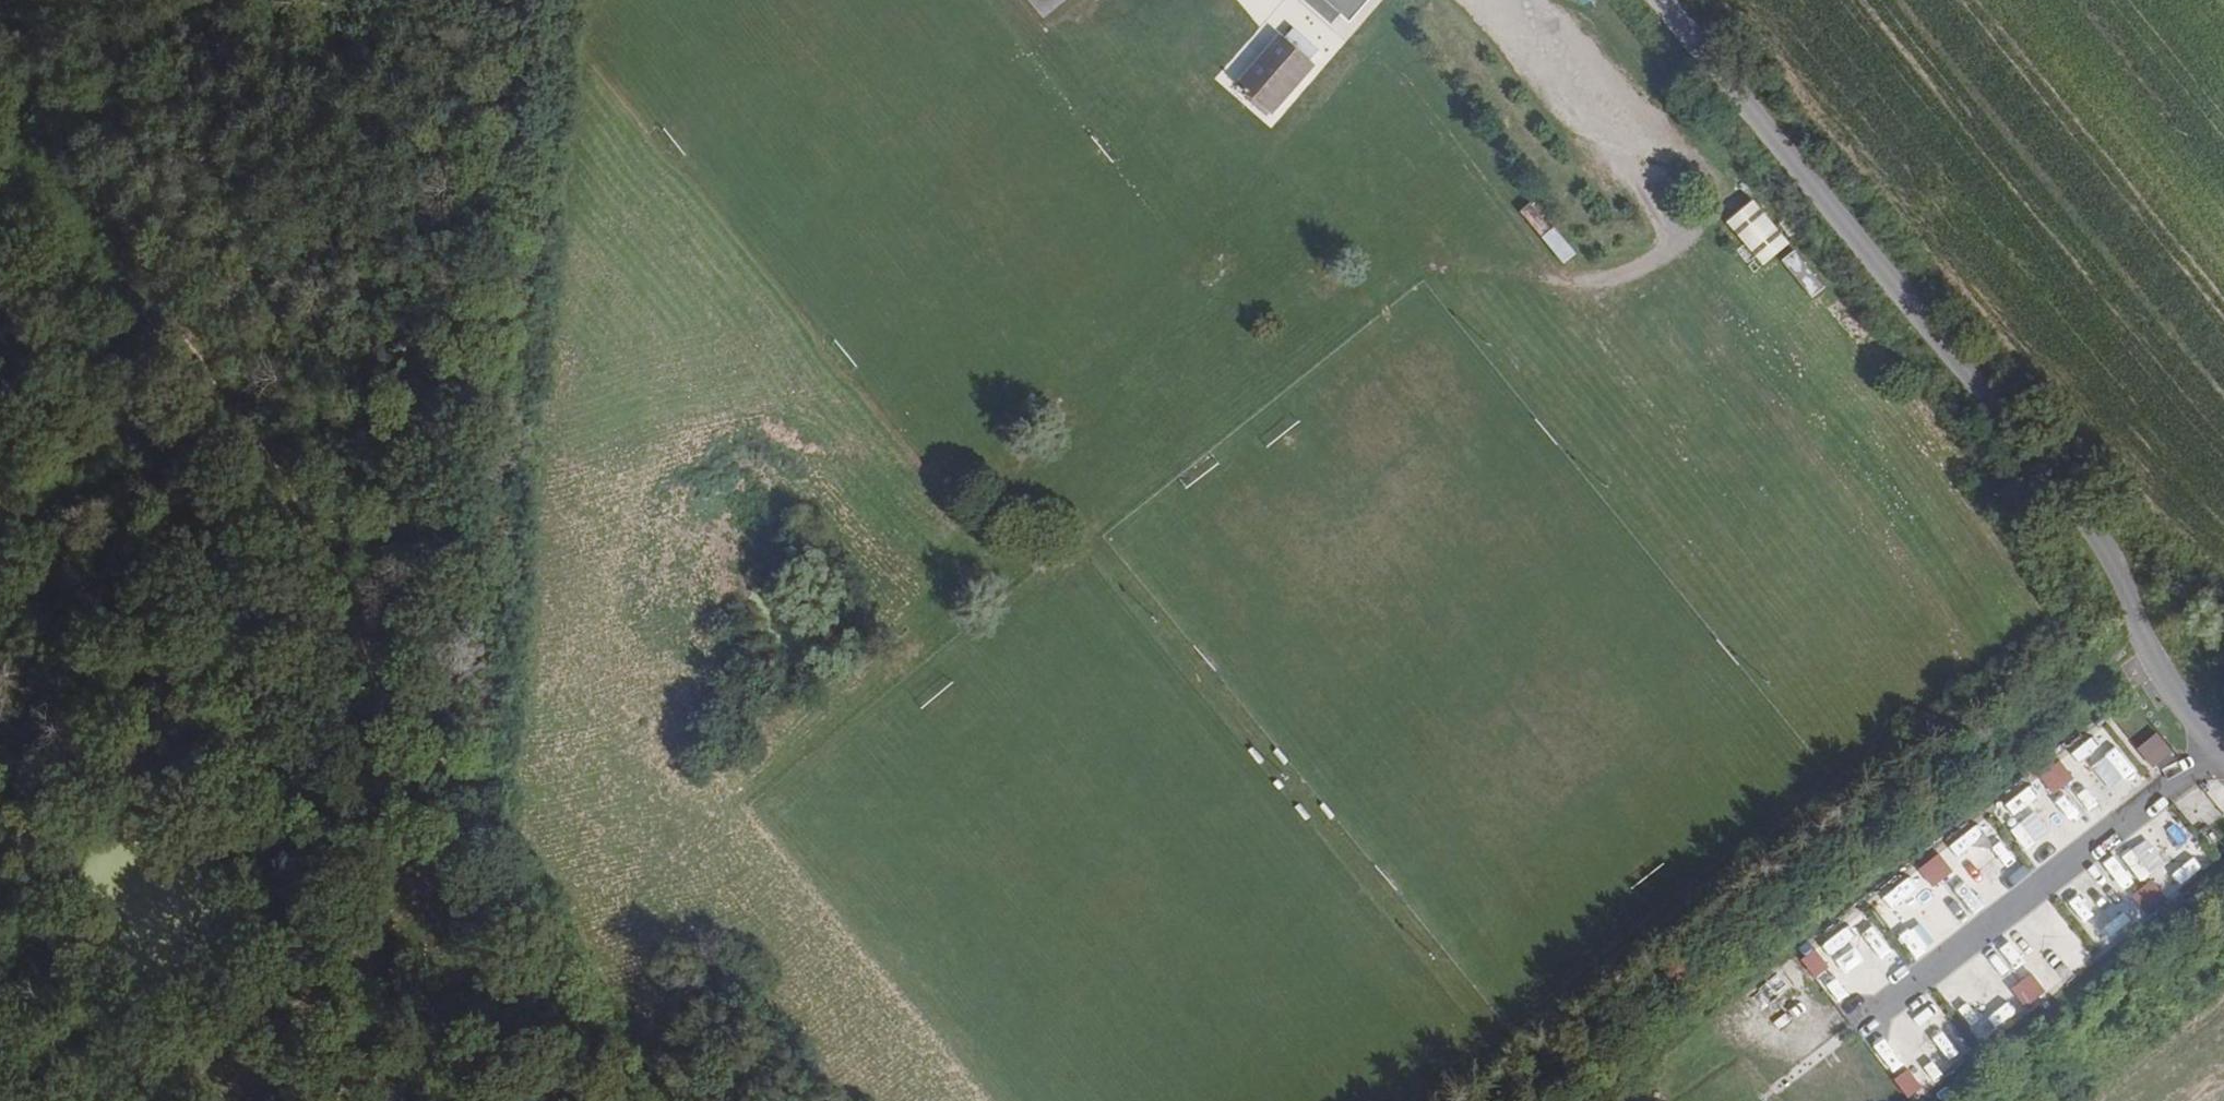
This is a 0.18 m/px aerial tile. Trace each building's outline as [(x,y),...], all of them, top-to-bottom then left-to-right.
[(1347,28),(1371,0),(1315,0),(1347,28)] [(1274,116),(1312,68),(1276,39),(1238,87),(1274,116)] [(1722,222),(1761,266),(1788,243),(1749,198),(1722,222)] [(2094,731),(2064,756),(2076,770),(2105,745),(2094,731)] [(2150,770),(2172,753),(2155,731),(2133,748),(2150,770)] [(2050,795),(2072,778),(2058,759),(2036,776),(2050,795)] [(2179,802),(2201,829),(2223,810),(2223,783),(2215,772),(2179,802)] [(2086,812),(2107,797),(2094,779),(2073,795),(2086,812)] [(2033,799),(2001,809),(2013,843),(2044,832),(2033,799)] [(2150,825),(2176,854),(2165,864),(2183,884),(2210,859),(2165,811),(2150,825)] [(1955,852),(1983,874),(2005,846),(1977,824),(1955,852)] [(2108,842),(2096,847),(2113,892),(2146,879),(2132,842),(2111,850),(2108,842)] [(2013,886),(2027,870),(2005,850),(1991,866),(2013,886)] [(1940,854),(1874,898),(1907,948),(1934,930),(1914,901),(1929,891),(1928,888),(1952,872),(1940,854)] [(1947,886),(1972,910),(1989,892),(1965,868),(1947,886)] [(2059,910),(2119,938),(2129,917),(2114,910),(2122,894),(2077,873),(2059,910)] [(2134,886),(2142,913),(2164,906),(2156,879),(2134,886)] [(1936,931),(1963,913),(1943,885),(1931,893),(1938,904),(1924,914),(1936,931)] [(1842,968),(1869,948),(1849,921),(1821,942),(1842,968)] [(1882,939),(1843,969),(1866,998),(1905,968),(1882,939)] [(1798,957),(1809,978),(1827,968),(1816,947),(1798,957)] [(2056,980),(2084,964),(2077,952),(2049,968),(2056,980)] [(1937,982),(1949,1001),(1988,974),(1975,956),(1937,982)] [(2009,989),(2026,1008),(2047,990),(2029,970),(2009,989)] [(1978,1039),(2015,1016),(2002,995),(1988,1004),(1994,1014),(1971,1029),(1978,1039)] [(1949,1006),(1967,1022),(1976,1012),(1958,996),(1949,1006)] [(1909,1068),(1892,1038),(1874,1049),(1890,1078),(1909,1068)] [(1929,1079),(1962,1062),(1954,1047),(1922,1063),(1929,1079)] [(1905,1099),(1924,1088),(1912,1068),(1894,1079),(1905,1099)]
